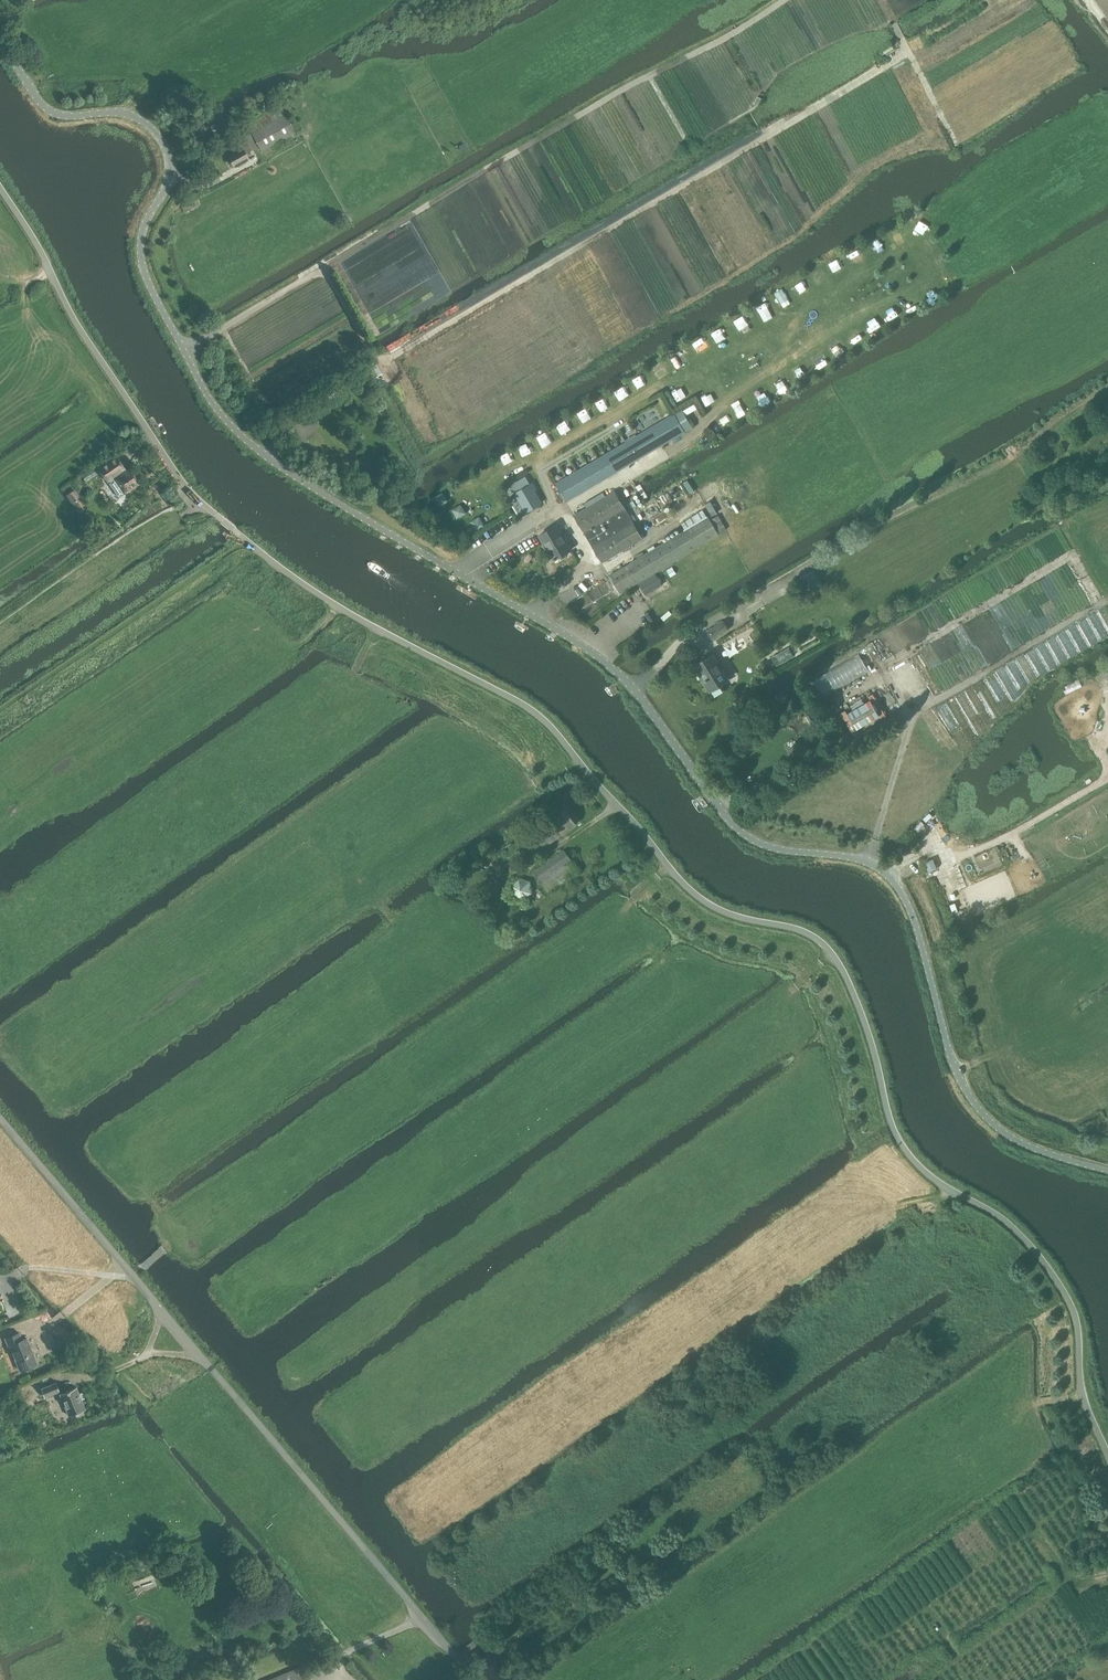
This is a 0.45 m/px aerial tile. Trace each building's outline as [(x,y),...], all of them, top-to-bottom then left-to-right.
[(251,150),(262,151),(295,133),(278,103),(245,120),(252,133),(244,137),(245,140),(239,143),(241,147),(227,155),(234,167),(248,159),(245,153),(251,150)] [(905,227),(910,235),(920,229),(915,221),(905,227)] [(953,272),(942,276),(946,285),(956,281),(953,272)] [(784,291),(778,294),(786,307),(792,303),(784,291)] [(866,324),(871,333),(882,326),(877,317),(866,324)] [(712,332),(716,341),(725,336),(720,327),(712,332)] [(362,367),(370,380),(381,374),(373,360),(362,367)] [(623,403),(633,396),(625,383),(615,389),(623,403)] [(694,404),(683,411),(685,415),(697,409),(694,404)] [(565,478),(556,483),(565,498),(567,501),(630,464),(685,432),(693,427),(682,409),(674,414),(619,446),(565,478)] [(115,454),(98,466),(109,483),(118,497),(123,493),(124,494),(140,483),(130,468),(127,470),(126,471),(124,468),(115,454)] [(73,483),(77,489),(88,481),(84,476),(73,483)] [(511,485),(526,512),(541,503),(526,476),(511,485)] [(75,489),(67,494),(79,513),(88,507),(75,489)] [(602,562),(643,538),(615,491),(574,514),(602,562)] [(434,498),(439,506),(446,502),(441,494),(434,498)] [(452,509),(457,518),(464,514),(459,506),(452,509)] [(719,534),(727,529),(719,515),(711,520),(709,518),(708,518),(704,511),(682,523),(686,530),(610,575),(620,593),(633,586),(638,583),(645,595),(663,585),(655,572),(719,535),(719,534)] [(471,521),(476,530),(483,526),(477,518),(471,521)] [(554,559),(571,549),(562,533),(564,532),(560,525),(558,527),(557,525),(540,535),(554,559)] [(798,579),(806,592),(821,583),(812,570),(798,579)] [(1107,635),(1107,631),(1099,610),(1090,614),(1101,638),(1107,635)] [(1091,644),(1099,640),(1088,617),(1081,620),(1091,644)] [(712,639),(729,629),(724,621),(707,631),(712,639)] [(931,645),(923,648),(943,687),(951,683),(931,645)] [(769,655),(773,664),(792,655),(789,647),(769,655)] [(822,696),(868,669),(859,653),(813,680),(822,696)] [(710,690),(728,679),(712,654),(697,664),(706,678),(704,679),(710,690)] [(870,701),(847,715),(858,734),(881,720),(870,701)] [(522,831),(524,835),(536,852),(576,824),(565,808),(534,828),(532,824),(522,831)] [(548,892),(565,880),(579,871),(564,850),(533,872),(548,892)] [(515,897),(524,900),(533,894),(530,882),(520,879),(513,885),(515,897)] [(19,1332),(5,1338),(8,1345),(10,1345),(20,1370),(37,1363),(26,1337),(22,1339),(19,1332)] [(56,1382),(41,1388),(44,1397),(60,1390),(56,1382)] [(76,1386),(60,1393),(69,1415),(85,1409),(76,1386)] [(792,1455),(797,1452),(791,1444),(787,1447),(792,1455)] [(300,1666),(266,1679),(306,1679),(300,1666)]
